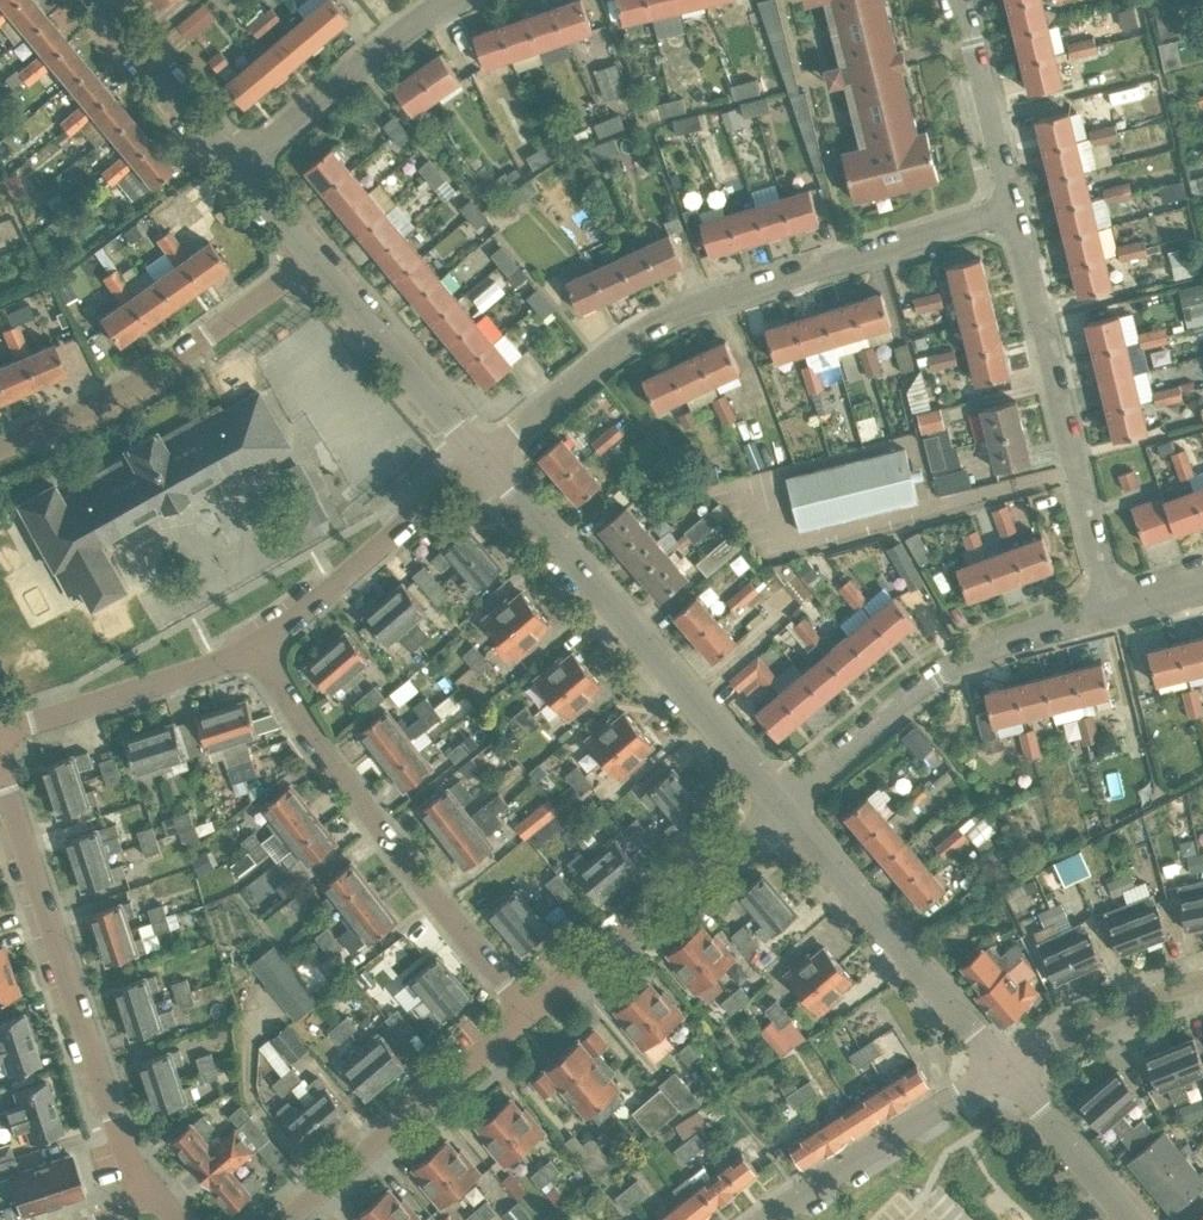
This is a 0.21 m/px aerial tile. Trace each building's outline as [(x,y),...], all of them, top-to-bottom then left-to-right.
[(1,3),(5,9),(16,0),(0,0),(0,2),(1,3)] [(33,0),(16,0),(5,9),(10,14),(26,34),(47,16),(33,0)] [(176,9),(185,26),(211,13),(205,0),(195,0),(176,9)] [(350,18),(335,0),(326,0),(305,18),(324,40),(350,18)] [(566,38),(593,29),(583,0),(576,0),(555,7),(566,38)] [(649,0),(619,0),(624,21),(652,15),(649,0)] [(678,0),(649,0),(652,15),(680,8),(678,0)] [(706,0),(678,0),(680,8),(707,2),(706,0)] [(759,1),(761,9),(779,4),(778,0),(762,0),(759,1)] [(890,17),(890,16),(883,18),(880,5),(887,3),(886,0),(834,0),(849,61),(826,67),(829,79),(843,75),(845,81),(853,79),(870,146),(891,141),(894,151),(847,162),(856,199),(873,195),(872,192),(887,188),(888,191),(940,179),(936,162),(932,163),(928,147),(932,146),(928,129),(918,132),(914,114),(907,115),(904,102),(911,100),(910,99),(904,101),(900,87),(907,86),(903,67),(907,66),(907,64),(902,65),(898,52),(903,50),(903,48),(898,49),(893,31),(887,33),(884,19),(890,18),(890,17)] [(1009,4),(1016,33),(1048,25),(1042,0),(1025,0),(1009,4)] [(0,4),(0,22),(10,14),(5,9),(1,3),(0,4)] [(779,4),(761,9),(762,10),(764,18),(781,13),(779,6),(779,4)] [(260,16),(270,28),(281,19),(271,6),(260,16)] [(1135,6),(1119,10),(1124,28),(1139,24),(1135,6)] [(555,7),(529,16),(539,47),(566,38),(555,7)] [(1176,7),(1157,12),(1163,35),(1181,31),(1176,7)] [(783,22),(781,13),(764,18),(767,25),(783,22)] [(47,16),(26,34),(42,53),(47,59),(68,41),(47,16)] [(270,28),(260,16),(249,25),(259,37),(270,28)] [(539,47),(529,16),(502,25),(513,56),(539,47)] [(305,18),(280,39),(298,61),(324,40),(305,18)] [(783,22),(767,25),(770,33),(785,30),(783,22)] [(513,56),(502,25),(475,34),(485,65),(513,56)] [(1055,54),(1048,25),(1016,33),(1023,62),(1055,54)] [(785,30),(770,33),(773,42),(787,38),(785,30)] [(1179,39),(1182,53),(1202,48),(1202,33),(1179,39)] [(1080,39),(1085,54),(1098,51),(1094,36),(1080,39)] [(787,38),(773,42),(776,51),(789,48),(787,38)] [(280,39),(254,60),(273,83),(298,61),(280,39)] [(1085,54),(1080,39),(1067,42),(1071,58),(1085,54)] [(89,67),(68,41),(47,59),(51,64),(68,84),(89,67)] [(789,48),(776,51),(779,61),(792,58),(789,48)] [(220,49),(209,59),(219,72),(231,62),(220,49)] [(42,53),(31,62),(40,73),(51,64),(47,59),(42,53)] [(442,53),(418,69),(438,97),(461,81),(442,53)] [(1055,54),(1023,62),(1031,92),(1062,84),(1055,54)] [(792,58),(779,61),(783,73),(795,70),(792,58)] [(273,83),(254,60),(228,82),(247,104),(273,83)] [(626,90),(616,61),(595,69),(604,97),(626,90)] [(40,73),(31,62),(19,73),(23,77),(28,84),(40,73)] [(84,103),(84,104),(89,109),(109,92),(89,67),(68,84),(84,103)] [(12,86),(23,77),(19,73),(16,69),(5,78),(12,86)] [(418,69),(395,86),(414,114),(438,97),(418,69)] [(795,70),(783,73),(787,83),(798,80),(795,70)] [(757,78),(744,81),(747,94),(760,91),(757,78)] [(798,80),(787,83),(787,84),(789,90),(791,95),(800,92),(798,80)] [(747,94),(744,81),(731,84),(734,98),(747,94)] [(800,92),(791,95),(794,105),(809,102),(806,91),(800,92)] [(130,117),(109,92),(89,109),(93,115),(109,134),(130,117)] [(683,96),(670,100),(674,113),(687,110),(683,96)] [(754,99),(758,114),(771,110),(767,96),(754,99)] [(758,114),(754,99),(741,102),(744,117),(758,114)] [(674,113),(670,100),(657,103),(661,116),(674,113)] [(809,102),(794,105),(798,115),(811,111),(809,102)] [(84,104),(84,103),(73,112),(82,123),(93,114),(89,109),(84,104)] [(721,112),(727,130),(741,125),(735,107),(721,112)] [(811,111),(798,115),(801,123),(814,120),(811,111)] [(73,112),(61,123),(65,128),(70,134),(82,123),(73,112)] [(700,112),(686,116),(690,130),(703,127),(700,112)] [(1077,142),(1069,112),(1036,120),(1044,150),(1077,142)] [(607,118),(612,132),(625,126),(619,113),(607,118)] [(391,135),(403,126),(394,115),(383,124),(391,135)] [(690,130),(686,116),(672,119),(677,134),(690,130)] [(130,117),(109,134),(125,153),(130,159),(151,142),(130,117)] [(612,132),(607,118),(594,123),(600,137),(612,132)] [(530,146),(520,119),(504,125),(514,151),(530,146)] [(814,120),(801,123),(804,133),(816,130),(814,120)] [(1115,123),(1102,127),(1106,142),(1119,138),(1115,123)] [(411,136),(403,126),(391,135),(400,145),(411,136)] [(1106,142),(1102,127),(1089,130),(1092,145),(1106,142)] [(816,130),(804,133),(809,147),(820,144),(816,130)] [(614,136),(601,141),(607,155),(620,150),(614,136)] [(607,155),(601,141),(589,146),(595,160),(607,155)] [(151,142),(130,159),(135,164),(151,184),(172,167),(151,142)] [(550,142),(538,149),(545,162),(557,155),(550,142)] [(1084,171),(1077,142),(1044,150),(1051,179),(1084,171)] [(820,144),(809,147),(812,158),(822,155),(820,144)] [(325,192),(350,170),(332,148),(306,170),(325,192)] [(545,162),(538,149),(526,156),(534,169),(545,162)] [(130,159),(125,153),(114,162),(124,173),(135,164),(130,159)] [(822,155),(812,158),(817,171),(826,169),(822,155)] [(427,178),(438,169),(430,158),(419,167),(427,178)] [(112,184),(124,173),(114,162),(102,173),(112,184)] [(485,166),(478,171),(487,184),(483,186),(491,199),(502,191),(494,179),(485,166)] [(438,169),(427,178),(436,188),(447,179),(438,169)] [(350,170),(325,192),(343,213),(368,192),(350,170)] [(505,171),(494,179),(502,191),(514,183),(505,171)] [(1091,200),(1084,171),(1051,179),(1058,209),(1091,200)] [(14,201),(27,194),(17,175),(4,181),(14,201)] [(531,177),(520,185),(528,197),(540,189),(531,177)] [(1130,181),(1116,184),(1120,200),(1134,196),(1130,181)] [(1160,187),(1164,204),(1186,198),(1183,185),(1182,182),(1160,187)] [(1120,200),(1116,184),(1103,187),(1107,203),(1120,200)] [(528,197),(520,185),(509,192),(517,205),(528,197)] [(811,188),(783,197),(793,229),(821,220),(811,188)] [(386,213),(368,192),(343,213),(361,235),(386,213)] [(793,229),(783,197),(756,205),(766,237),(793,229)] [(469,217),(480,208),(471,198),(460,207),(469,217)] [(1091,200),(1058,209),(1065,238),(1099,230),(1091,200)] [(766,237),(756,205),(730,213),(740,245),(766,237)] [(740,245),(730,213),(703,221),(698,206),(684,210),(692,237),(706,233),(712,254),(740,245)] [(488,218),(480,208),(469,217),(477,227),(488,218)] [(404,235),(386,213),(361,235),(379,256),(404,235)] [(678,216),(665,222),(670,233),(683,227),(678,216)] [(57,221),(49,227),(57,237),(65,231),(57,221)] [(143,237),(135,226),(123,235),(131,246),(143,237)] [(165,251),(177,243),(168,230),(164,234),(157,239),(165,251)] [(1099,230),(1065,238),(1073,267),(1106,259),(1099,230)] [(644,245),(659,277),(685,265),(670,233),(644,245)] [(422,256),(404,235),(379,256),(397,277),(422,256)] [(1134,257),(1148,254),(1144,239),(1131,242),(1134,257)] [(207,240),(187,255),(180,260),(198,285),(225,265),(207,240)] [(1134,257),(1131,242),(1118,245),(1121,260),(1134,257)] [(177,243),(165,251),(174,264),(180,260),(186,255),(177,243)] [(500,264),(511,255),(502,245),(491,254),(500,264)] [(644,245),(619,257),(633,289),(659,277),(644,245)] [(511,255),(500,264),(509,274),(519,266),(511,255)] [(422,256),(397,277),(415,299),(440,277),(422,256)] [(619,257),(593,269),(608,301),(633,289),(619,257)] [(956,295),(988,288),(981,259),(949,266),(956,295)] [(1113,289),(1106,259),(1073,267),(1080,297),(1113,289)] [(174,264),(153,279),(171,304),(198,285),(180,260),(174,264)] [(1197,260),(1171,266),(1174,280),(1201,273),(1197,260)] [(112,290),(124,282),(115,269),(103,277),(112,290)] [(608,301),(593,269),(567,282),(581,313),(608,301)] [(64,304),(77,297),(66,277),(54,284),(64,304)] [(458,299),(440,277),(415,299),(432,320),(458,299)] [(171,304),(153,279),(133,293),(126,298),(144,323),(171,304)] [(133,293),(124,282),(112,290),(121,302),(126,298),(133,293)] [(1202,301),(1202,283),(1180,288),(1184,305),(1202,301)] [(536,307),(546,298),(538,288),(527,297),(536,307)] [(995,317),(988,288),(956,295),(963,324),(995,317)] [(881,292),(852,301),(862,334),(866,347),(895,338),(891,325),(881,292)] [(944,305),(941,292),(927,295),(930,309),(944,305)] [(930,309),(927,295),(914,298),(917,312),(930,309)] [(144,323),(126,298),(121,302),(99,317),(117,343),(144,323)] [(555,308),(546,298),(536,307),(544,317),(555,308)] [(458,299),(432,320),(450,342),(476,320),(458,299)] [(852,301),(823,309),(834,343),(838,355),(866,347),(862,334),(852,301)] [(1188,307),(1192,327),(1202,324),(1202,303),(1188,307)] [(823,309),(795,318),(805,351),(810,365),(816,363),(818,369),(840,362),(838,355),(834,343),(823,309)] [(1094,352),(1127,344),(1119,314),(1087,322),(1094,352)] [(995,317),(963,324),(969,353),(1002,345),(995,317)] [(795,318),(766,327),(776,360),(805,351),(795,318)] [(476,320),(450,342),(468,363),(494,342),(476,320)] [(11,345),(24,340),(18,325),(4,331),(11,345)] [(1165,326),(1152,329),(1156,344),(1169,341),(1165,326)] [(1156,344),(1152,329),(1138,332),(1142,347),(1156,344)] [(24,340),(11,345),(17,360),(23,358),(30,354),(24,340)] [(726,340),(699,353),(713,384),(741,371),(726,340)] [(512,364),(494,342),(468,363),(487,385),(512,364)] [(907,342),(894,346),(901,368),(902,372),(915,368),(907,342)] [(54,344),(30,354),(23,358),(35,385),(66,372),(54,344)] [(1127,344),(1094,352),(1101,381),(1134,373),(1127,344)] [(1009,374),(1002,345),(969,353),(976,382),(1009,374)] [(873,346),(860,350),(864,363),(877,359),(873,346)] [(957,363),(954,349),(940,352),(944,366),(957,363)] [(944,366),(940,352),(927,356),(930,369),(944,366)] [(699,353),(672,366),(686,397),(713,384),(699,353)] [(0,367),(0,388),(4,398),(35,385),(23,358),(17,360),(0,367)] [(877,359),(864,363),(868,376),(881,372),(877,359)] [(810,365),(803,367),(807,380),(820,376),(818,369),(816,363),(810,365)] [(686,397),(672,366),(644,379),(658,409),(686,397)] [(1134,373),(1101,381),(1108,410),(1141,402),(1134,373)] [(820,376),(807,380),(811,392),(811,394),(812,393),(824,390),(824,388),(820,376)] [(1166,387),(1170,402),(1183,399),(1179,384),(1166,387)] [(1170,402),(1166,387),(1152,390),(1156,406),(1170,402)] [(824,390),(812,393),(819,415),(834,410),(827,389),(824,390)] [(76,483),(81,491),(62,501),(53,485),(17,504),(20,508),(35,536),(53,568),(68,595),(80,588),(90,608),(124,589),(98,543),(162,507),(164,510),(187,497),(185,494),(248,459),(251,464),(287,444),(257,392),(223,411),(219,403),(159,436),(156,431),(154,432),(124,449),(128,455),(76,483)] [(731,407),(725,394),(713,400),(719,412),(731,407)] [(991,438),(1023,430),(1015,399),(983,407),(991,438)] [(1141,402),(1108,410),(1116,440),(1148,432),(1141,402)] [(941,406),(919,412),(917,412),(922,432),(946,427),(941,406)] [(737,419),(731,407),(719,412),(724,425),(737,419)] [(678,415),(685,428),(699,421),(693,408),(678,415)] [(612,443),(624,433),(617,424),(605,434),(612,443)] [(1030,462),(1023,430),(991,438),(998,469),(1030,462)] [(985,432),(971,434),(976,462),(990,460),(985,432)] [(928,453),(943,450),(939,433),(924,437),(928,453)] [(600,454),(612,443),(605,434),(593,445),(600,454)] [(560,480),(582,461),(563,439),(541,457),(560,480)] [(1176,466),(1191,460),(1186,448),(1171,453),(1176,466)] [(788,477),(800,529),(918,500),(905,449),(788,477)] [(943,450),(928,453),(932,470),(947,466),(943,450)] [(328,516),(298,459),(283,466),(316,523),(328,516)] [(644,472),(655,483),(669,471),(659,460),(644,472)] [(1191,460),(1176,466),(1182,479),(1196,472),(1191,460)] [(582,461),(560,480),(580,503),(601,484),(582,461)] [(973,484),(968,464),(936,471),(941,491),(973,484)] [(688,472),(692,488),(721,481),(717,465),(688,472)] [(1140,484),(1140,483),(1134,468),(1119,474),(1125,490),(1140,484)] [(629,496),(620,485),(614,490),(623,501),(629,496)] [(1192,490),(1202,520),(1202,486),(1192,490)] [(1165,500),(1176,530),(1177,531),(1202,521),(1202,520),(1192,490),(1165,500)] [(1176,530),(1165,500),(1163,495),(1132,507),(1145,541),(1176,530)] [(719,499),(712,505),(721,517),(729,510),(719,499)] [(621,551),(647,529),(627,504),(600,527),(621,551)] [(997,522),(1012,517),(1007,504),(992,509),(997,522)] [(703,530),(715,520),(707,511),(695,521),(703,530)] [(1017,530),(1012,517),(997,522),(1003,535),(1017,530)] [(691,540),(703,530),(695,521),(683,531),(691,540)] [(461,568),(485,548),(468,528),(440,552),(432,558),(441,570),(454,560),(461,568)] [(667,553),(647,529),(621,551),(641,575),(667,553)] [(977,529),(963,534),(969,548),(982,543),(977,529)] [(906,538),(920,563),(933,556),(918,531),(906,538)] [(697,562),(708,575),(742,545),(731,533),(697,562)] [(1043,535),(1014,546),(1026,577),(1055,567),(1043,535)] [(901,541),(888,548),(911,590),(924,583),(901,541)] [(1026,577),(1014,546),(986,556),(998,588),(1026,577)] [(485,548),(461,568),(468,577),(461,583),(471,594),(474,592),(502,568),(485,548)] [(688,577),(667,553),(641,575),(662,599),(688,577)] [(998,588),(986,556),(957,567),(969,599),(998,588)] [(808,560),(797,570),(809,584),(820,574),(808,560)] [(430,595),(442,585),(425,564),(413,574),(430,595)] [(859,589),(850,578),(839,587),(848,597),(859,589)] [(759,591),(758,590),(751,582),(740,592),(747,601),(759,591)] [(404,584),(384,601),(421,643),(430,635),(417,619),(426,611),(404,584)] [(442,585),(430,595),(438,604),(450,594),(442,585)] [(857,608),(868,599),(859,589),(848,597),(857,608)] [(500,640),(537,608),(523,592),(512,601),(509,598),(489,615),(492,619),(486,623),(500,640)] [(735,612),(747,601),(740,592),(727,602),(735,612)] [(872,615),(893,640),(917,621),(895,595),(872,615)] [(695,638),(717,619),(697,596),(675,615),(695,638)] [(421,643),(384,601),(365,617),(388,644),(398,635),(412,651),(421,643)] [(551,625),(537,608),(500,640),(514,656),(520,651),(522,654),(542,637),(540,634),(551,625)] [(893,640),(872,615),(849,634),(871,659),(893,640)] [(802,637),(814,627),(805,617),(793,627),(802,637)] [(736,642),(717,619),(695,638),(714,661),(736,642)] [(823,637),(814,627),(802,637),(811,648),(818,642),(823,637)] [(347,632),(327,650),(355,681),(364,673),(359,668),(370,659),(347,632)] [(849,634),(827,652),(826,653),(848,679),(871,659),(849,634)] [(1179,643),(1187,674),(1202,670),(1202,637),(1179,643)] [(848,679),(826,653),(827,652),(818,642),(811,648),(808,650),(817,660),(803,672),(825,698),(848,679)] [(1187,674),(1179,643),(1149,650),(1158,681),(1187,674)] [(471,664),(483,654),(475,644),(463,654),(471,664)] [(355,681),(327,650),(307,667),(330,693),(341,683),(346,688),(355,681)] [(552,700),(588,669),(574,652),(563,662),(561,659),(540,676),(543,679),(538,684),(552,700)] [(483,654),(471,664),(479,674),(491,663),(483,654)] [(768,666),(759,655),(749,664),(757,675),(768,666)] [(1103,662),(1073,669),(1081,701),(1111,693),(1103,662)] [(743,687),(757,675),(749,664),(730,680),(739,690),(743,687)] [(766,685),(777,676),(768,666),(757,675),(763,681),(766,685)] [(588,669),(552,700),(566,716),(571,712),(573,714),(593,697),(591,694),(602,685),(588,669)] [(1081,701),(1073,669),(1044,676),(1052,708),(1081,701)] [(786,687),(780,691),(802,717),(825,698),(803,672),(786,687)] [(763,681),(757,675),(743,687),(748,694),(763,681)] [(786,687),(777,676),(766,685),(775,696),(780,691),(786,687)] [(1052,708),(1044,676),(1016,684),(1023,715),(1052,708)] [(516,690),(510,683),(501,691),(507,698),(516,690)] [(1023,715),(1016,684),(986,691),(990,709),(976,713),(983,740),(998,736),(994,722),(1023,715)] [(365,693),(376,705),(385,696),(375,685),(365,693)] [(1186,704),(1201,700),(1197,687),(1182,690),(1186,704)] [(780,691),(775,696),(757,711),(779,737),(802,717),(780,691)] [(376,705),(365,693),(356,701),(366,713),(376,705)] [(422,716),(434,706),(426,696),(414,705),(422,716)] [(247,699),(223,707),(245,778),(257,774),(253,760),(253,759),(248,743),(247,743),(245,738),(258,734),(247,699)] [(1186,704),(1189,717),(1202,714),(1202,709),(1201,700),(1186,704)] [(522,725),(534,714),(526,704),(514,714),(522,725)] [(403,729),(375,751),(389,770),(417,748),(411,741),(431,725),(442,716),(434,706),(422,716),(409,726),(404,730),(403,729)] [(245,778),(223,707),(198,715),(209,749),(222,745),(224,751),(223,752),(228,767),(233,782),(245,778)] [(404,730),(409,726),(402,717),(396,721),(388,710),(360,732),(375,751),(403,729),(404,730)] [(603,760),(639,729),(626,712),(615,722),(612,719),(591,736),(594,739),(589,743),(603,760)] [(1081,730),(1096,726),(1092,713),(1077,717),(1081,730)] [(542,724),(534,714),(522,725),(530,734),(542,724)] [(186,757),(175,724),(175,723),(150,731),(163,771),(174,767),(172,761),(186,757)] [(914,726),(902,736),(921,758),(933,748),(914,726)] [(1100,740),(1096,726),(1081,730),(1084,744),(1100,740)] [(1023,745),(1038,741),(1034,728),(1019,731),(1023,745)] [(477,729),(448,752),(456,762),(485,739),(477,729)] [(639,729),(603,760),(617,775),(622,771),(624,774),(645,757),(642,754),(653,745),(639,729)] [(163,771),(150,731),(125,739),(136,773),(149,769),(151,774),(163,771)] [(984,740),(987,751),(1001,747),(998,737),(984,740)] [(1042,754),(1038,741),(1023,745),(1026,758),(1042,754)] [(418,750),(417,748),(389,770),(405,789),(432,767),(426,759),(431,755),(424,746),(418,750)] [(52,790),(82,780),(79,770),(94,765),(90,751),(44,765),(52,790)] [(104,773),(119,768),(115,755),(100,760),(104,773)] [(459,766),(465,774),(468,777),(480,767),(472,757),(459,766)] [(573,784),(585,774),(577,764),(565,774),(573,784)] [(119,768),(104,773),(108,785),(123,781),(119,768)] [(667,809),(691,789),(674,768),(646,792),(653,801),(657,797),(667,809)] [(585,774),(573,784),(582,794),(594,784),(585,774)] [(266,789),(258,777),(248,784),(256,796),(266,789)] [(436,829),(463,807),(476,798),(461,779),(449,788),(421,810),(436,829)] [(82,780),(52,790),(60,814),(98,802),(94,788),(86,791),(82,780)] [(921,780),(909,791),(919,802),(931,792),(921,780)] [(274,831),(308,804),(293,784),(265,807),(273,817),(267,821),(274,831)] [(691,789),(667,809),(676,820),(666,829),(674,838),(708,809),(691,789)] [(919,802),(909,791),(897,801),(907,812),(919,802)] [(463,807),(436,829),(451,848),(497,812),(509,804),(499,792),(488,801),(470,815),(463,807)] [(636,817),(621,797),(608,807),(633,837),(645,827),(636,817)] [(866,838),(888,820),(868,797),(846,815),(866,838)] [(529,836),(560,811),(549,798),(515,825),(526,838),(529,836)] [(308,804),(274,831),(282,841),(287,836),(294,845),(323,823),(308,804)] [(986,813),(996,826),(1003,821),(992,808),(986,813)] [(176,815),(181,830),(195,825),(190,810),(176,815)] [(560,811),(529,836),(537,846),(557,829),(571,846),(581,838),(572,825),(560,811)] [(497,812),(451,848),(466,868),(494,846),(487,837),(505,823),(497,812)] [(181,830),(176,815),(163,819),(168,834),(181,830)] [(580,818),(572,825),(581,838),(591,830),(580,818)] [(907,842),(888,820),(866,838),(885,861),(907,842)] [(323,823),(294,845),(295,847),(286,854),(294,864),(303,857),(309,864),(338,842),(323,823)] [(76,865),(106,855),(102,841),(120,835),(116,824),(68,840),(76,865)] [(142,842),(157,837),(153,825),(138,830),(142,842)] [(947,836),(957,847),(968,837),(959,826),(947,836)] [(1135,871),(1151,870),(1149,826),(1132,827),(1135,871)] [(653,837),(645,827),(633,837),(641,847),(653,837)] [(249,851),(262,841),(254,831),(241,841),(249,851)] [(605,848),(596,855),(620,883),(639,867),(613,835),(602,845),(605,848)] [(957,847),(947,836),(936,846),(945,857),(957,847)] [(161,850),(157,837),(142,842),(146,855),(161,850)] [(269,851),(262,841),(249,851),(257,861),(269,851)] [(926,864),(907,842),(885,861),(904,883),(926,864)] [(1163,862),(1182,858),(1179,843),(1160,847),(1163,862)] [(1202,870),(1198,845),(1198,843),(1184,845),(1190,872),(1202,870)] [(977,861),(985,869),(986,870),(1005,853),(997,844),(977,861)] [(206,847),(190,855),(198,873),(215,865),(206,847)] [(1081,850),(1067,856),(1078,879),(1091,872),(1081,850)] [(257,861),(249,851),(232,864),(240,874),(257,861)] [(620,883),(596,855),(589,861),(580,851),(568,862),(600,900),(620,883)] [(111,867),(106,855),(76,865),(84,890),(126,876),(122,864),(111,867)] [(1078,879),(1067,856),(1054,863),(1065,885),(1078,879)] [(339,903),(368,881),(353,861),(324,884),(331,892),(326,896),(333,906),(338,902),(339,903)] [(926,864),(904,883),(923,906),(945,887),(926,864)] [(554,892),(566,882),(558,872),(546,882),(554,892)] [(1130,872),(1118,876),(1125,892),(1137,887),(1130,872)] [(756,914),(780,893),(763,873),(735,898),(742,907),(747,903),(756,914)] [(285,897),(297,887),(290,876),(277,886),(285,897)] [(1125,892),(1118,876),(1107,881),(1113,897),(1125,892)] [(1028,894),(1039,889),(1034,878),(1023,883),(1022,882),(1004,891),(1009,901),(1027,893),(1028,894)] [(1178,885),(1181,898),(1187,929),(1202,925),(1202,880),(1178,885)] [(383,900),(368,881),(339,903),(346,913),(341,916),(349,926),(383,900)] [(575,891),(566,882),(554,892),(562,902),(575,891)] [(506,933),(533,910),(525,900),(529,896),(521,887),(489,913),(506,933)] [(301,891),(289,901),(297,911),(309,901),(301,891)] [(780,893),(756,914),(767,926),(762,930),(769,938),(798,913),(780,893)] [(1152,893),(1129,902),(1145,943),(1169,934),(1152,893)] [(383,900),(349,926),(356,935),(361,931),(369,942),(398,920),(383,900)] [(1050,906),(1057,922),(1069,917),(1061,901),(1050,906)] [(100,938),(131,928),(126,914),(130,912),(127,902),(92,913),(100,938)] [(1145,943),(1129,902),(1105,911),(1121,953),(1145,943)] [(152,920),(167,915),(163,903),(148,908),(152,920)] [(1057,922),(1050,906),(1038,912),(1045,927),(1057,922)] [(533,910),(506,933),(522,952),(554,926),(546,917),(542,920),(533,910)] [(575,922),(567,912),(555,922),(563,933),(575,922)] [(167,915),(152,920),(156,932),(171,928),(167,915)] [(1084,920),(1060,931),(1079,972),(1104,960),(1090,930),(1089,931),(1084,920)] [(745,952),(747,954),(759,944),(743,924),(731,935),(745,952)] [(323,946),(336,936),(328,926),(315,936),(323,946)] [(701,926),(685,939),(716,976),(732,963),(728,957),(731,954),(714,934),(711,938),(701,926)] [(131,928),(100,938),(108,963),(143,952),(139,940),(135,941),(131,928)] [(1079,972),(1060,931),(1037,942),(1041,952),(1040,953),(1054,983),(1079,972)] [(336,936),(323,946),(331,956),(344,946),(336,936)] [(716,976),(685,939),(670,952),(679,964),(676,967),(693,987),(696,984),(701,989),(716,976)] [(980,998),(1009,973),(1007,971),(1026,954),(1016,942),(1004,952),(994,940),(963,966),(981,988),(975,993),(980,998)] [(8,969),(0,944),(0,972),(8,969)] [(319,1001),(280,951),(275,944),(252,961),(297,1018),(319,1001)] [(321,962),(331,955),(323,946),(314,953),(321,962)] [(802,993),(839,963),(825,947),(814,956),(811,953),(791,969),(794,973),(789,977),(802,993)] [(749,978),(731,993),(741,1005),(751,997),(770,981),(747,954),(745,952),(735,960),(749,978)] [(428,999),(455,976),(439,956),(407,983),(415,993),(420,989),(428,999)] [(839,963),(802,993),(816,1009),(821,1005),(824,1008),(844,991),(841,988),(852,979),(839,963)] [(377,980),(366,968),(358,974),(369,987),(377,980)] [(0,972),(0,999),(16,994),(8,969),(0,972)] [(1009,973),(980,998),(1003,1025),(1039,994),(1027,981),(1021,987),(1009,973)] [(124,1012),(155,1002),(150,988),(154,987),(151,976),(116,987),(124,1012)] [(472,995),(455,976),(428,999),(437,1009),(433,1013),(441,1022),(472,995)] [(176,994),(191,990),(187,977),(172,982),(176,994)] [(633,996),(664,1032),(680,1019),(676,1014),(679,1011),(662,991),(659,994),(649,982),(633,996)] [(191,990),(176,994),(180,1005),(180,1006),(195,1002),(191,990)] [(741,1005),(731,993),(721,1001),(731,1014),(741,1005)] [(155,1002),(124,1012),(132,1037),(167,1026),(177,1023),(172,1008),(180,1005),(176,994),(155,1002)] [(664,1032),(633,996),(617,1009),(627,1021),(623,1023),(640,1043),(644,1041),(648,1046),(664,1032)] [(773,1019),(785,1008),(777,998),(764,1009),(773,1019)] [(394,1028),(406,1018),(397,1008),(385,1018),(394,1028)] [(794,1043),(781,1028),(793,1018),(785,1008),(773,1019),(762,1028),(783,1052),(794,1043)] [(31,1038),(23,1013),(0,1020),(0,1048),(31,1038)] [(338,1023),(348,1035),(358,1027),(348,1015),(338,1023)] [(414,1027),(406,1018),(394,1028),(402,1037),(414,1027)] [(348,1035),(338,1023),(328,1031),(338,1043),(348,1035)] [(615,1071),(598,1051),(607,1044),(594,1029),(583,1038),(564,1055),(611,1111),(624,1100),(616,1090),(620,1087),(610,1076),(615,1071)] [(374,1043),(363,1052),(386,1080),(406,1064),(380,1032),(371,1040),(374,1043)] [(426,1044),(417,1032),(409,1038),(419,1050),(426,1044)] [(0,1048),(0,1060),(3,1059),(8,1074),(39,1063),(31,1038),(0,1048)] [(873,1038),(861,1046),(870,1059),(882,1052),(873,1038)] [(1169,1048),(1186,1088),(1196,1084),(1193,1077),(1202,1073),(1202,1061),(1193,1038),(1169,1048)] [(678,1051),(688,1063),(699,1054),(689,1042),(678,1051)] [(870,1059),(861,1046),(849,1054),(858,1067),(870,1059)] [(1186,1088),(1169,1048),(1145,1058),(1159,1091),(1168,1087),(1175,1105),(1190,1099),(1186,1088)] [(148,1086),(179,1076),(175,1063),(179,1061),(175,1050),(140,1061),(148,1086)] [(201,1069),(216,1064),(212,1052),(197,1056),(201,1069)] [(386,1080),(363,1052),(352,1061),(350,1058),(340,1065),(367,1097),(386,1080)] [(611,1111),(564,1055),(545,1070),(533,1080),(546,1095),(561,1082),(588,1115),(592,1111),(600,1121),(611,1111)] [(886,1084),(900,1105),(932,1085),(919,1063),(903,1073),(899,1067),(889,1073),(893,1080),(886,1084)] [(216,1064),(201,1069),(205,1081),(220,1076),(216,1064)] [(283,1074),(283,1075),(293,1087),(303,1079),(292,1066),(283,1074)] [(1118,1069),(1098,1086),(1122,1114),(1123,1113),(1142,1097),(1118,1069)] [(658,1084),(661,1087),(680,1109),(683,1112),(702,1101),(675,1070),(658,1084)] [(293,1087),(283,1075),(273,1083),(283,1095),(293,1087)] [(308,1105),(328,1129),(348,1112),(324,1084),(317,1075),(306,1085),(317,1098),(308,1105)] [(184,1090),(179,1076),(148,1086),(156,1111),(191,1100),(188,1088),(184,1090)] [(810,1079),(798,1087),(807,1100),(819,1092),(810,1079)] [(11,1120),(53,1106),(45,1081),(14,1092),(18,1106),(8,1110),(11,1120)] [(900,1105),(886,1084),(879,1088),(875,1083),(864,1089),(868,1095),(854,1104),(868,1126),(900,1105)] [(1122,1114),(1098,1086),(1079,1103),(1103,1132),(1111,1124),(1131,1147),(1143,1137),(1134,1126),(1123,1113),(1122,1114)] [(680,1109),(661,1087),(632,1111),(651,1134),(680,1109)] [(807,1100),(798,1087),(786,1094),(795,1108),(807,1100)] [(1179,1106),(1185,1122),(1202,1115),(1202,1099),(1202,1097),(1179,1106)] [(495,1113),(525,1150),(545,1133),(524,1107),(521,1110),(512,1099),(495,1113)] [(328,1129),(308,1105),(299,1113),(289,1100),(278,1110),(285,1118),(309,1146),(328,1129)] [(239,1125),(250,1114),(241,1104),(230,1114),(239,1125)] [(830,1120),(822,1124),(836,1146),(868,1126),(854,1104),(840,1113),(836,1108),(826,1113),(830,1120)] [(53,1106),(11,1120),(15,1131),(26,1128),(30,1141),(61,1131),(53,1106)] [(195,1164),(212,1148),(203,1136),(215,1126),(204,1113),(172,1140),(193,1165),(195,1164)] [(525,1150),(495,1113),(478,1126),(488,1137),(485,1140),(506,1165),(525,1150)] [(250,1114),(239,1125),(236,1128),(254,1150),(258,1147),(270,1137),(250,1114)] [(1144,1118),(1134,1126),(1143,1137),(1153,1128),(1144,1118)] [(836,1146),(822,1124),(816,1129),(812,1123),(802,1129),(805,1135),(790,1145),(803,1167),(836,1146)] [(236,1128),(212,1148),(195,1164),(213,1185),(232,1170),(255,1151),(254,1150),(236,1128)] [(1151,1186),(1187,1155),(1164,1128),(1128,1160),(1151,1186)] [(685,1141),(695,1153),(706,1144),(696,1131),(685,1141)] [(290,1161),(270,1137),(258,1147),(278,1171),(290,1161)] [(448,1140),(432,1153),(462,1190),(481,1174),(460,1149),(458,1151),(448,1140)] [(695,1153),(685,1141),(674,1149),(684,1162),(695,1153)] [(12,1155),(9,1143),(0,1145),(0,1159),(12,1155)] [(599,1144),(580,1160),(595,1179),(614,1163),(599,1144)] [(713,1175),(729,1195),(759,1171),(743,1151),(729,1162),(724,1157),(715,1165),(719,1170),(713,1175)] [(82,1194),(69,1155),(26,1169),(20,1153),(0,1160),(0,1219),(2,1219),(82,1194)] [(462,1190),(432,1153),(415,1167),(425,1179),(422,1181),(442,1206),(462,1190)] [(1187,1155),(1151,1186),(1173,1212),(1202,1186),(1202,1168),(1200,1170),(1187,1155)] [(541,1167),(551,1179),(561,1170),(551,1158),(541,1167)] [(729,1195),(713,1175),(712,1175),(705,1165),(690,1177),(689,1176),(674,1188),(683,1199),(684,1198),(700,1218),(729,1195)] [(551,1179),(541,1167),(531,1175),(541,1187),(551,1179)] [(232,1170),(213,1185),(211,1186),(232,1210),(264,1183),(253,1171),(241,1181),(232,1170)] [(638,1178),(626,1187),(636,1200),(648,1191),(638,1178)] [(636,1200),(626,1187),(615,1196),(625,1209),(636,1200)] [(389,1219),(422,1219),(403,1198),(399,1201),(389,1189),(374,1202),(389,1219)] [(656,1219),(697,1219),(700,1218),(684,1198),(683,1199),(670,1209),(666,1204),(656,1211),(660,1217),(656,1219)] [(477,1208),(487,1219),(497,1212),(487,1199),(477,1208)] [(502,1214),(507,1219),(534,1219),(518,1201),(502,1214)] [(374,1202),(358,1215),(362,1219),(389,1219),(374,1202)] [(477,1208),(467,1216),(470,1219),(487,1219),(477,1208)]
